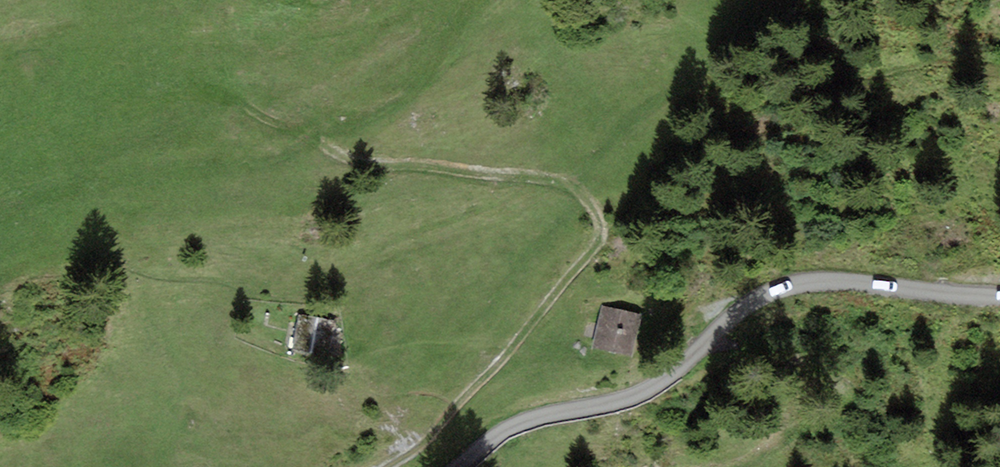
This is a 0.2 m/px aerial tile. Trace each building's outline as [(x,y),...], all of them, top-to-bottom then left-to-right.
[(643,316),(603,307),(593,348),(633,358),(643,316)] [(336,320),(298,314),(291,357),(329,363),(336,320)]
